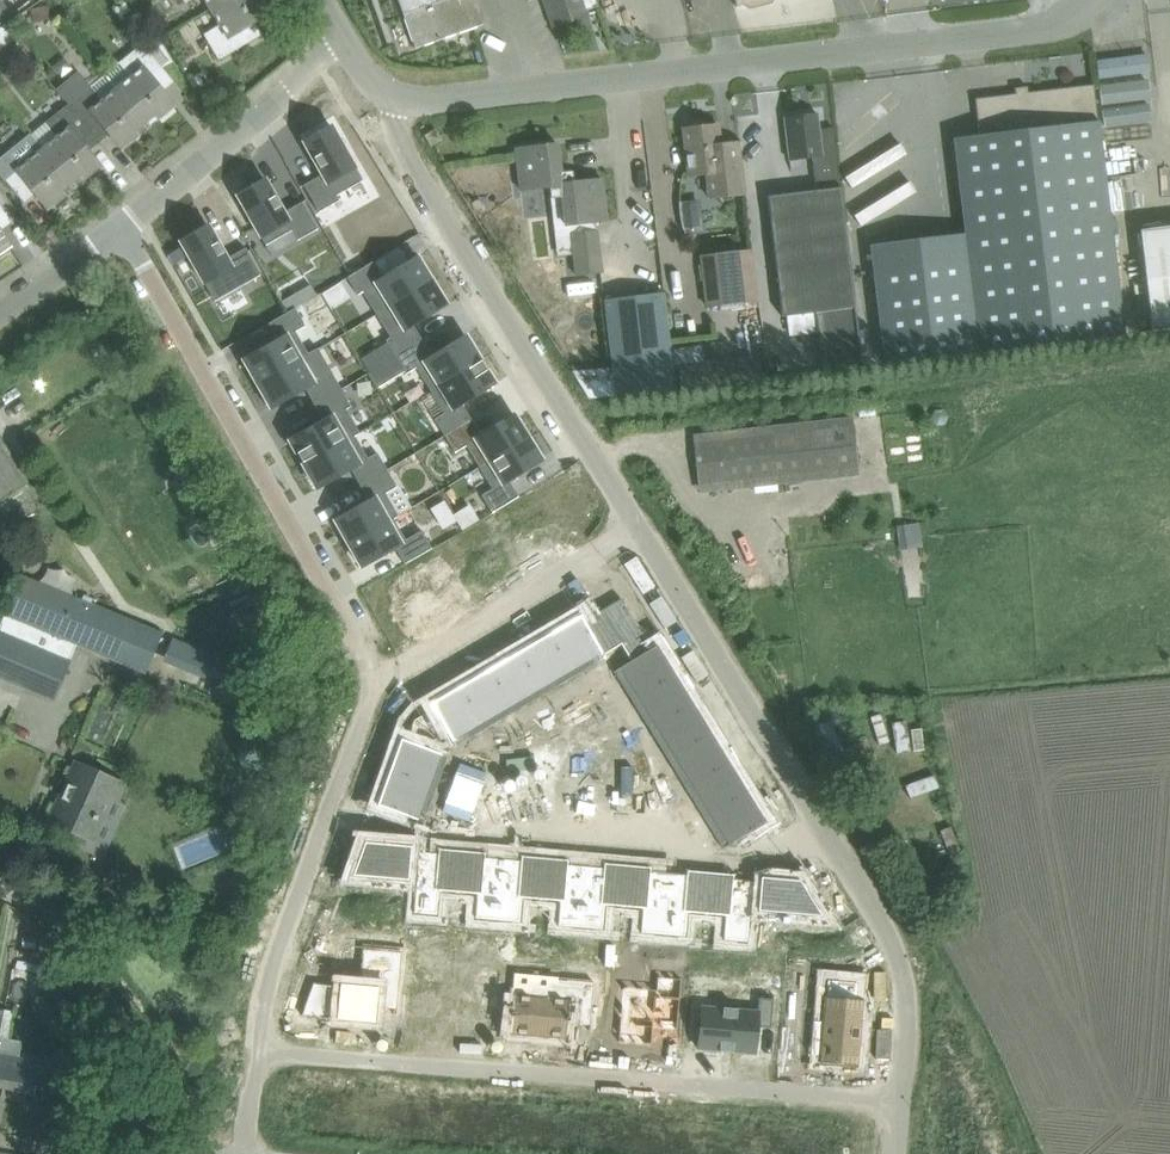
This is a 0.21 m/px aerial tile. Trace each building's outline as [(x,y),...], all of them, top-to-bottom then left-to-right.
[(11,15),(0,0),(0,22),(11,15)] [(211,9),(220,25),(204,34),(219,60),(249,43),(241,30),(270,13),(263,0),(225,0),(211,9)] [(211,9),(225,0),(206,0),(211,9)] [(416,48),(483,24),(475,0),(399,0),(416,48)] [(553,26),(587,15),(586,10),(598,6),(596,0),(544,0),(553,26)] [(3,25),(0,28),(0,46),(12,38),(3,25)] [(117,89),(148,127),(174,105),(162,90),(153,79),(164,70),(174,62),(160,38),(157,32),(143,43),(119,63),(131,78),(117,89)] [(1145,60),(1097,69),(1100,87),(1149,77),(1145,60)] [(68,104),(90,131),(100,122),(109,133),(121,148),(148,127),(117,89),(103,101),(90,86),(78,71),(56,89),(68,104)] [(957,161),(966,233),(871,244),(886,364),(981,353),(1124,336),(1101,144),(1098,121),(1094,84),(1028,92),(1027,86),(1015,88),(1015,94),(975,98),(980,135),(954,138),(957,161)] [(45,123),(55,135),(40,147),(73,188),(100,166),(79,140),(90,131),(68,104),(45,123)] [(812,157),(816,190),(841,187),(834,133),(820,135),(817,113),(784,117),(789,160),(812,157)] [(683,129),(688,176),(706,173),(709,198),(745,193),(743,176),(739,142),(721,144),(718,124),(683,129)] [(331,126),(303,141),(322,174),(304,185),(319,212),(339,200),(336,195),(362,181),(331,126)] [(442,140),(436,128),(424,135),(431,146),(442,140)] [(30,135),(0,159),(0,173),(15,192),(26,183),(47,209),(73,188),(40,147),(30,135)] [(516,148),(521,190),(549,187),(551,198),(562,197),(566,226),(569,225),(573,252),(575,275),(601,272),(597,228),(594,229),(594,222),(607,220),(602,179),(573,182),(572,171),(561,172),(558,144),(516,148)] [(265,179),(237,195),(266,245),(292,230),(297,240),(318,229),(302,202),(284,212),(265,179)] [(841,187),(816,190),(768,196),(782,315),(815,311),(822,368),(862,363),(841,187)] [(696,202),(678,203),(679,228),(697,227),(696,202)] [(208,225),(180,241),(215,301),(261,275),(245,248),(227,258),(208,225)] [(1140,230),(1152,330),(1169,328),(1169,226),(1140,230)] [(10,245),(0,231),(0,252),(10,245)] [(170,254),(175,263),(187,256),(182,247),(170,254)] [(757,300),(751,250),(701,256),(707,306),(757,300)] [(374,261),(347,277),(358,295),(362,292),(377,314),(431,280),(416,256),(383,277),(374,261)] [(431,280),(377,314),(390,337),(386,340),(396,356),(422,340),(413,325),(446,305),(431,280)] [(605,299),(616,395),(616,396),(675,389),(663,292),(605,299)] [(277,339),(244,359),(258,383),(318,349),(318,348),(308,353),(295,331),(305,325),(295,308),(268,323),(277,339)] [(422,340),(396,356),(406,373),(416,367),(430,390),(480,359),(465,335),(432,356),(422,340)] [(672,365),(689,363),(690,378),(712,377),(711,367),(704,368),(702,345),(671,347),(672,365)] [(318,349),(258,383),(272,408),(305,389),(314,404),(341,389),(318,349)] [(738,360),(744,379),(762,373),(757,354),(738,360)] [(362,360),(370,372),(377,368),(369,355),(362,360)] [(480,359),(430,390),(444,413),(434,419),(445,436),(471,419),(462,404),(495,383),(480,359)] [(385,381),(377,368),(370,372),(377,385),(385,381)] [(323,420),(289,439),(303,464),(359,432),(346,409),(351,406),(341,389),(314,404),(323,420)] [(471,419),(445,436),(455,452),(466,445),(479,467),(528,437),(514,414),(480,434),(471,419)] [(853,423),(718,437),(694,440),(699,487),(859,470),(853,423)] [(359,432),(303,464),(317,489),(351,469),(360,485),(387,470),(377,452),(367,458),(355,436),(360,433),(359,432)] [(528,437),(479,467),(493,488),(481,495),(492,512),(519,496),(509,480),(542,460),(528,437)] [(28,481),(0,440),(0,500),(28,481)] [(369,501),(335,520),(348,543),(398,515),(386,493),(397,487),(387,470),(360,485),(369,501)] [(398,515),(348,543),(362,566),(396,547),(405,563),(432,548),(421,530),(405,539),(393,518),(399,515),(398,515)] [(919,523),(896,526),(900,550),(922,547),(919,523)] [(429,564),(411,579),(441,616),(459,601),(429,564)] [(92,651),(109,611),(21,574),(4,614),(15,618),(77,644),(92,651)] [(584,618),(583,619),(604,655),(621,644),(621,645),(622,645),(630,659),(630,660),(631,661),(653,647),(652,646),(651,646),(649,642),(648,641),(641,630),(642,630),(641,629),(635,619),(635,618),(634,618),(628,609),(629,608),(628,607),(627,608),(621,598),(622,597),(621,596),(620,597),(613,602),(612,602),(611,602),(612,603),(602,608),(601,609),(593,614),(593,613),(592,614),(584,619),(584,618)] [(145,673),(161,633),(109,611),(92,651),(145,673)] [(24,688),(26,684),(54,696),(52,700),(54,700),(77,644),(15,618),(4,614),(0,624),(0,678),(24,688)] [(581,615),(550,633),(575,676),(576,675),(572,669),(588,660),(591,665),(590,665),(591,667),(606,658),(604,655),(583,619),(581,615)] [(550,633),(520,650),(546,693),(543,687),(558,678),(561,682),(562,684),(575,676),(550,633)] [(631,661),(614,671),(615,673),(621,669),(630,684),(626,687),(624,688),(633,701),(675,675),(656,645),(653,647),(631,661)] [(520,650),(491,668),(516,711),(517,710),(513,704),(529,695),(531,700),(532,701),(546,693),(520,650)] [(491,668),(461,685),(486,728),(487,728),(483,722),(499,712),(502,717),(501,717),(502,719),(516,711),(491,668)] [(675,675),(633,701),(633,702),(639,698),(648,713),(644,716),(642,717),(651,730),(693,704),(675,675)] [(461,685),(431,703),(456,746),(457,745),(454,739),(469,730),(472,735),(473,736),(486,728),(461,685)] [(409,716),(401,739),(448,756),(450,749),(456,746),(431,703),(409,716)] [(693,704),(651,730),(651,731),(657,727),(667,743),(662,746),(662,745),(660,746),(669,760),(711,734),(693,704)] [(244,726),(253,744),(266,738),(258,719),(244,726)] [(711,734),(669,760),(675,757),(685,772),(680,775),(678,775),(687,789),(729,763),(711,734)] [(401,739),(389,772),(436,789),(441,774),(439,773),(439,774),(434,772),(440,755),(447,757),(448,756),(401,739)] [(553,765),(553,766),(553,767),(553,768),(553,769),(553,770),(554,771),(554,772),(554,773),(554,774),(555,774),(555,775),(555,776),(556,777),(556,778),(557,779),(557,780),(558,780),(558,781),(559,781),(559,782),(560,783),(561,784),(562,785),(563,786),(564,786),(564,787),(565,787),(566,788),(567,788),(568,789),(569,789),(570,790),(571,790),(572,790),(573,791),(574,791),(575,791),(576,791),(577,791),(578,791),(579,791),(580,791),(581,791),(582,791),(583,791),(584,791),(585,791),(586,791),(586,790),(587,790),(588,790),(589,790),(589,789),(590,789),(591,789),(591,788),(592,788),(593,788),(593,787),(594,787),(595,786),(596,785),(597,785),(597,784),(598,784),(598,783),(599,783),(599,782),(600,782),(600,781),(601,780),(601,779),(602,779),(602,778),(602,777),(603,777),(603,776),(603,775),(604,775),(604,774),(604,773),(605,772),(605,771),(605,770),(605,769),(605,768),(605,767),(605,766),(606,766),(606,765),(605,764),(605,763),(605,762),(605,761),(605,760),(605,759),(605,758),(604,758),(604,757),(604,756),(604,755),(603,755),(603,754),(603,753),(602,753),(602,752),(602,751),(601,751),(601,750),(600,749),(599,748),(598,747),(598,746),(597,746),(596,745),(595,744),(594,744),(594,743),(593,743),(592,742),(591,742),(591,741),(590,741),(589,741),(588,740),(587,740),(586,740),(585,739),(584,739),(583,739),(582,739),(581,739),(580,739),(579,739),(578,739),(577,739),(576,739),(575,739),(574,739),(573,740),(572,740),(571,740),(570,740),(570,741),(569,741),(568,741),(568,742),(567,742),(566,742),(566,743),(565,743),(564,744),(563,744),(563,745),(562,745),(562,746),(561,746),(561,747),(560,747),(560,748),(559,748),(559,749),(558,749),(558,750),(557,750),(557,751),(557,752),(556,752),(556,753),(556,754),(555,754),(555,755),(555,756),(554,757),(554,758),(554,759),(554,760),(553,760),(553,761),(553,762),(553,763),(553,764),(553,765)] [(502,743),(478,757),(490,777),(514,763),(502,743)] [(101,820),(111,798),(119,780),(78,762),(50,823),(92,841),(93,838),(98,836),(103,825),(101,820)] [(729,763),(687,789),(687,790),(693,786),(703,801),(698,804),(696,805),(705,818),(747,792),(729,763)] [(389,772),(377,805),(424,822),(429,806),(428,806),(423,804),(429,787),(435,790),(436,789),(389,772)] [(657,781),(638,793),(652,817),(672,805),(657,781)] [(747,792),(705,818),(705,819),(711,815),(721,831),(716,833),(714,834),(723,848),(766,822),(747,792)] [(364,841),(351,876),(383,878),(386,843),(364,841)] [(386,843),(383,878),(409,881),(413,845),(386,843)] [(419,851),(414,912),(437,914),(439,891),(458,892),(462,849),(446,848),(445,853),(419,851)] [(462,849),(458,892),(477,894),(475,918),(498,920),(503,858),(478,856),(479,851),(462,849)] [(503,858),(498,920),(520,922),(522,898),(541,900),(545,857),(529,855),(528,861),(503,858)] [(545,857),(541,900),(560,901),(558,925),(580,927),(586,866),(561,863),(561,858),(545,857)] [(586,866),(580,927),(603,929),(605,905),(624,907),(628,864),(611,863),(611,868),(586,866)] [(628,864),(624,907),(643,908),(641,932),(663,934),(669,873),(644,871),(644,865),(628,864)] [(669,873),(663,934),(686,936),(688,912),(707,914),(710,871),(694,870),(694,875),(669,873)] [(230,880),(238,890),(249,881),(240,871),(230,880)] [(710,871),(707,914),(726,916),(724,939),(747,942),(752,880),(726,878),(727,873),(710,871)] [(760,876),(757,911),(784,914),(787,878),(760,876)] [(787,878),(784,914),(824,917),(801,879),(787,878)] [(352,897),(351,907),(366,908),(367,898),(352,897)] [(367,898),(366,908),(380,909),(381,900),(367,898)] [(782,935),(781,944),(795,946),(796,936),(782,935)] [(796,936),(795,946),(810,947),(810,937),(796,936)] [(313,982),(301,1015),(374,1021),(375,1007),(394,1008),(394,1014),(396,1014),(401,951),(362,948),(359,986),(313,982)] [(656,975),(655,988),(622,985),(617,1042),(623,1043),(623,1044),(625,1044),(625,1043),(634,1044),(634,1045),(636,1045),(636,1044),(644,1045),(644,1046),(646,1046),(646,1045),(652,1045),(654,1028),(676,1030),(675,1035),(677,1036),(678,1030),(682,978),(656,975)] [(513,995),(509,1033),(512,1034),(512,1033),(532,1035),(535,1036),(535,1034),(543,1035),(543,1036),(546,1037),(546,1036),(565,1038),(568,1038),(569,1024),(589,1025),(588,1030),(590,1030),(594,982),(550,978),(550,986),(548,986),(532,985),(531,991),(513,989),(513,995)] [(813,1021),(811,1054),(820,1055),(820,1060),(858,1063),(863,1002),(857,1001),(858,982),(827,979),(825,998),(823,1021),(813,1021)] [(733,1051),(755,1053),(757,1027),(771,1028),(773,999),(759,998),(757,1012),(737,1010),(737,1009),(735,1009),(735,1011),(724,1010),(725,1008),(723,1008),(723,1009),(701,1007),(698,1048),(719,1050),(719,1051),(721,1051),(721,1049),(732,1050),(732,1052),(733,1052),(733,1051)] [(0,1056),(0,1088),(31,1093),(36,1062),(0,1056)] [(136,1075),(126,1082),(135,1094),(145,1087),(136,1075)] [(87,1150),(88,1153),(113,1153),(109,1142),(87,1150)]
